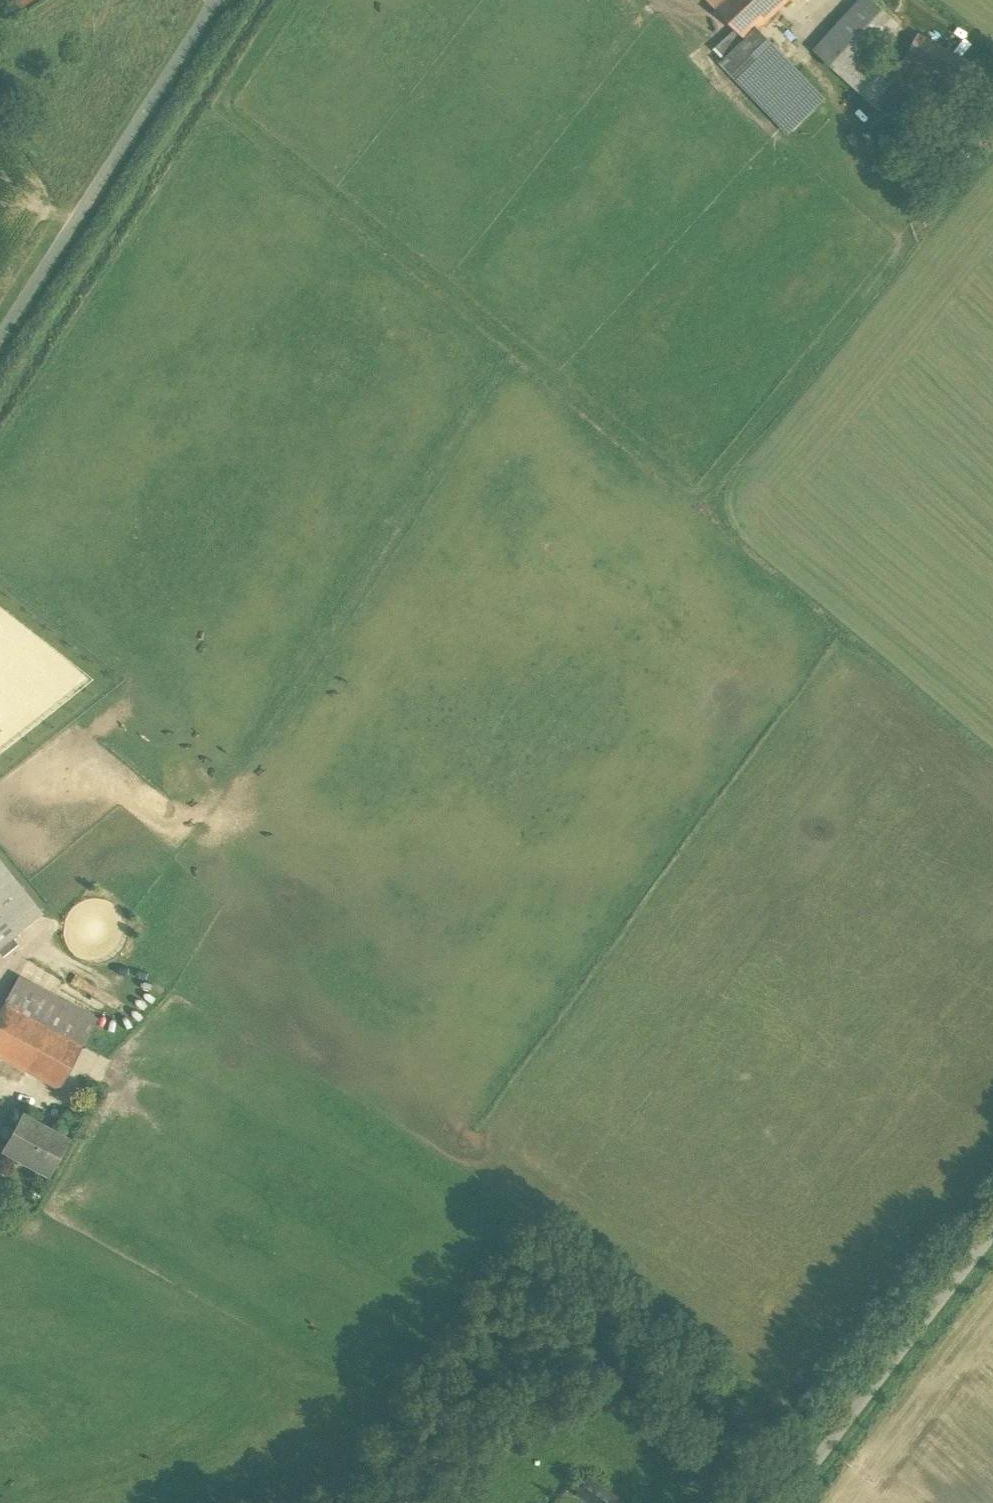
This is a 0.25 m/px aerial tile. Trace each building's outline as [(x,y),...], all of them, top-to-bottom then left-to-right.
[(715,8),(746,39),(746,40),(759,28),(789,0),(724,0),(715,8)] [(873,0),(862,0),(814,51),(874,106),(901,77),(873,52),(899,23),(873,0)] [(790,133),(826,99),(759,28),(746,40),(746,39),(721,62),(790,133)] [(966,72),(913,42),(904,58),(957,88),(966,72)] [(0,864),(0,948),(41,915),(0,864)] [(18,976),(0,1012),(0,1055),(61,1085),(96,1016),(18,976)] [(68,1141),(21,1115),(3,1149),(50,1175),(68,1141)] [(587,1478),(577,1493),(593,1502),(611,1502),(615,1497),(587,1478)]
